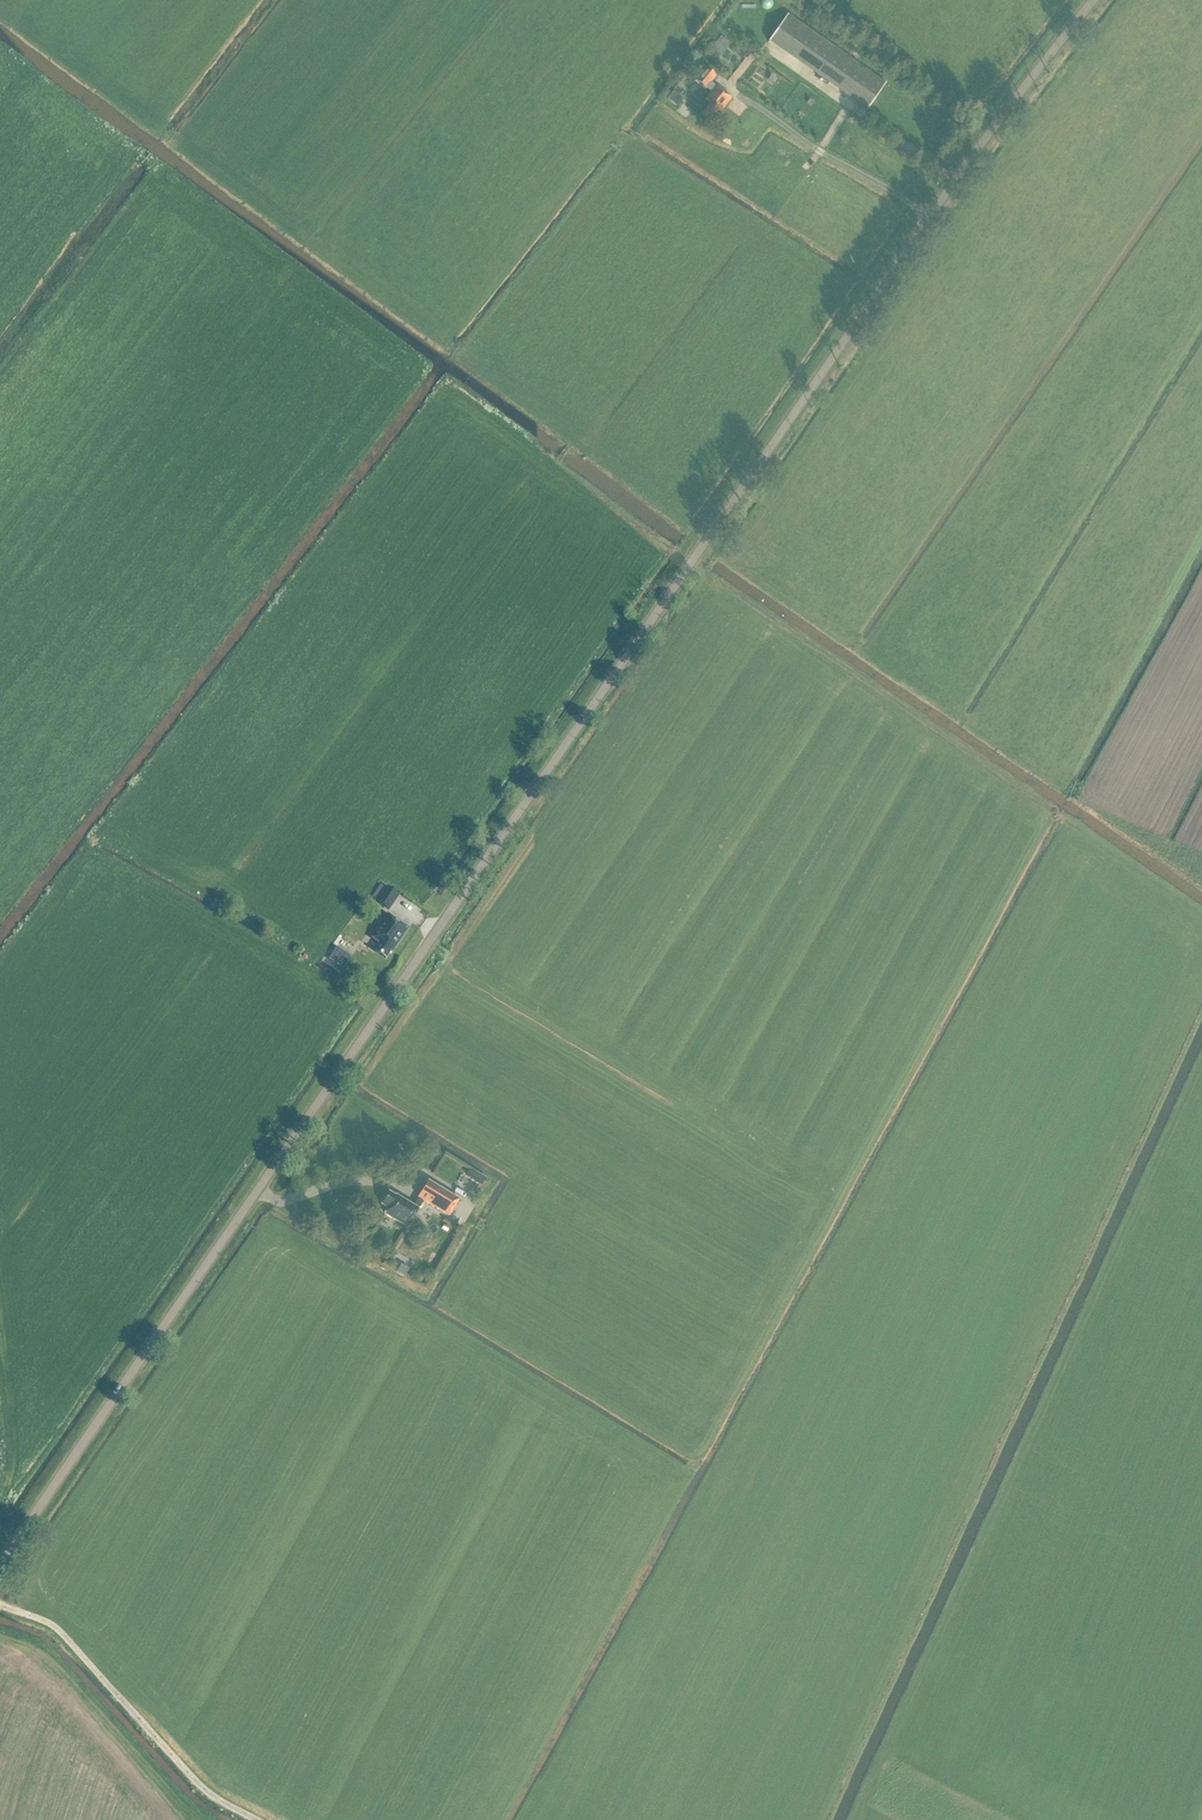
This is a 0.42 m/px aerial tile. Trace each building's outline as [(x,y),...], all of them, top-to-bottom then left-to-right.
[(866,110),(885,83),(787,14),(768,41),(866,110)] [(719,39),(712,34),(707,43),(713,47),(711,51),(723,59),(732,44),(721,37),(719,39)] [(715,87),(710,83),(715,76),(705,68),(694,81),(705,89),(706,88),(710,92),(705,99),(710,103),(701,114),(709,121),(712,117),(714,119),(731,99),(715,86),(715,87)] [(670,99),(676,93),(673,90),(668,97),(670,99)] [(373,897),(377,900),(385,888),(381,885),(373,897)] [(398,895),(386,887),(385,888),(377,900),(376,902),(388,910),(398,895)] [(392,952),(393,953),(408,928),(387,915),(372,939),(380,945),(375,953),(387,960),(392,952)] [(351,957),(337,948),(329,959),(343,968),(351,957)] [(483,1185),(488,1178),(472,1166),(467,1174),(483,1185)] [(448,1216),(458,1200),(428,1181),(418,1198),(413,1206),(395,1195),(395,1196),(388,1192),(381,1205),(387,1208),(384,1214),(407,1228),(418,1209),(423,1201),(448,1216)] [(404,1277),(408,1269),(400,1265),(396,1273),(404,1277)]
